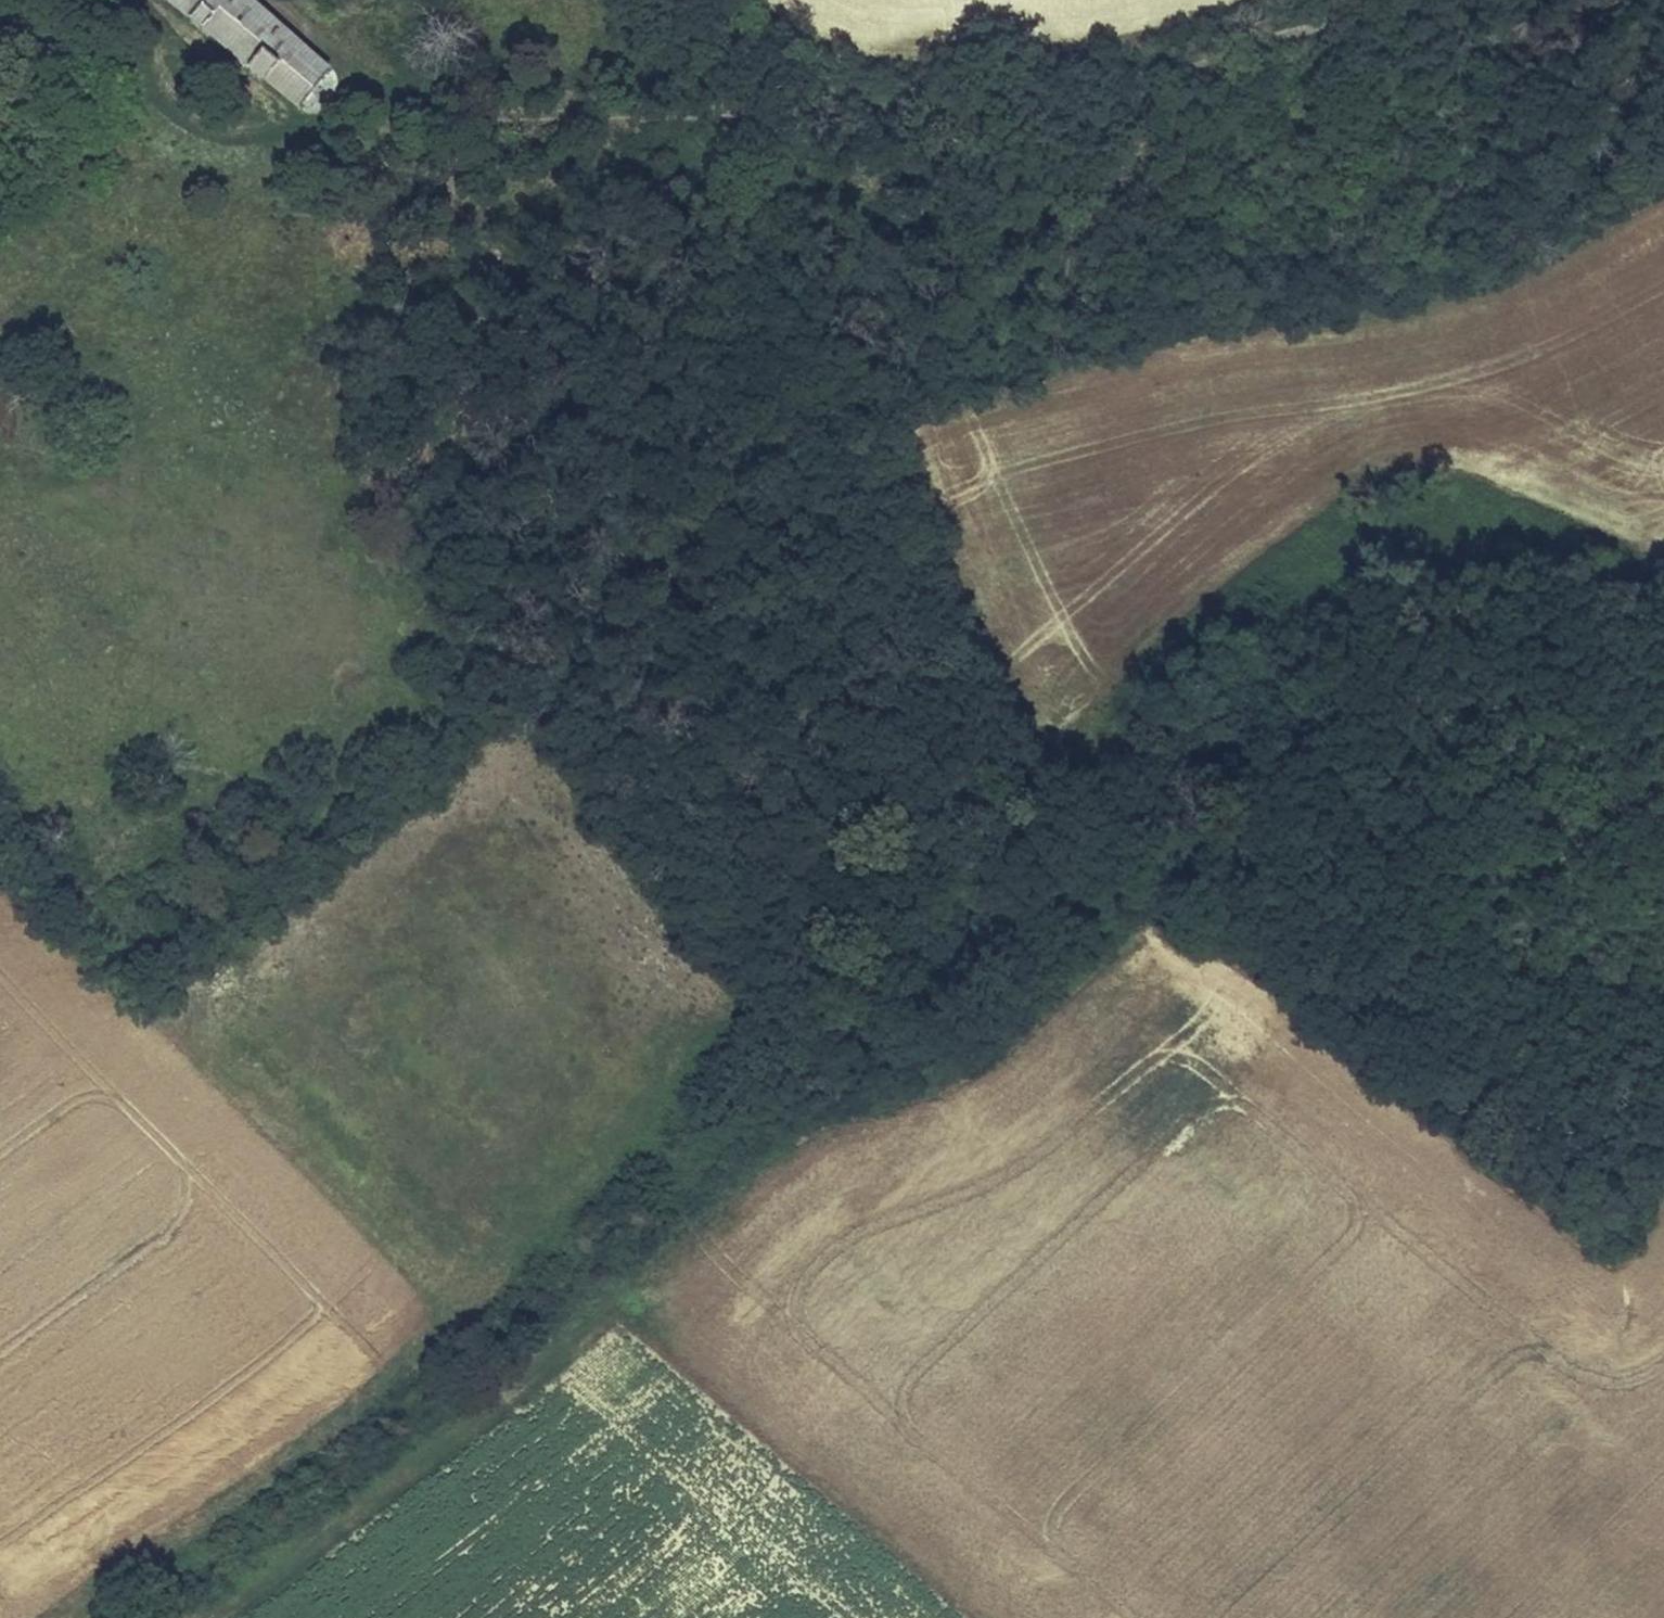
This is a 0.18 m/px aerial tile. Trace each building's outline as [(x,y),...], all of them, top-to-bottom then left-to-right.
[(291,106),(325,68),(247,0),(170,0),(291,106)]
